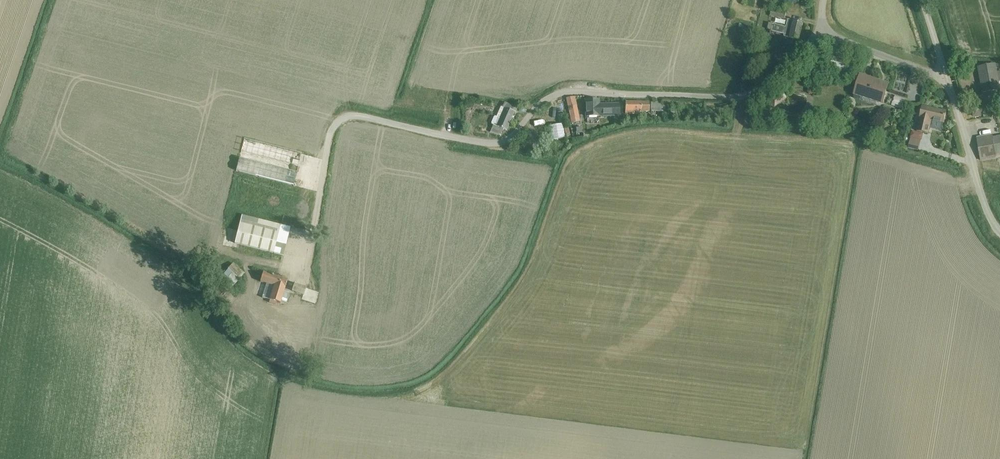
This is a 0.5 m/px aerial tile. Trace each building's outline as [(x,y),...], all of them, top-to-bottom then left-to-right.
[(771,9),(770,16),(785,20),(786,13),(771,9)] [(772,30),(772,32),(785,35),(784,37),(799,40),(803,23),(789,20),(788,20),(787,26),(787,27),(774,25),(772,30)] [(997,74),(995,66),(979,69),(981,81),(983,81),(985,91),(983,92),(984,94),(999,91),(998,83),(999,83),(999,74),(997,74)] [(908,96),(918,98),(922,76),(912,74),(908,96)] [(862,78),(857,93),(856,97),(880,105),(881,101),(886,86),(862,78)] [(775,96),(768,101),(773,108),(780,102),(775,96)] [(895,97),(892,105),(902,109),(905,100),(895,97)] [(578,121),(575,106),(574,100),(566,102),(570,123),(578,121)] [(598,105),(597,100),(585,100),(585,117),(597,117),(597,116),(618,116),(618,105),(598,105)] [(626,103),(625,102),(625,111),(625,113),(634,114),(634,111),(648,112),(648,103),(626,103)] [(660,102),(650,102),(650,103),(650,111),(660,111),(660,107),(660,103),(660,102)] [(492,124),(490,129),(501,133),(503,128),(507,130),(514,111),(512,110),(514,106),(506,103),(505,105),(504,107),(501,115),(500,118),(497,117),(494,116),(491,123),(492,124)] [(932,120),(944,123),(946,112),(922,107),(917,131),(928,134),(932,120)] [(992,135),(977,138),(981,160),(996,158),(995,154),(999,153),(999,137),(992,138),(992,135)] [(921,139),(911,137),(908,148),(919,150),(921,139)] [(301,154),(244,139),(236,171),(293,186),(301,154)] [(242,216),(235,244),(274,253),(281,225),(242,216)] [(231,268),(218,282),(228,292),(241,277),(231,268)] [(290,293),(284,291),(288,280),(263,273),(260,282),(266,284),(262,298),(270,300),(269,303),(276,305),(276,302),(280,304),(281,302),(282,302),(287,303),(290,293)] [(315,301),(318,291),(294,284),(292,291),(304,295),(303,297),(315,301)]
